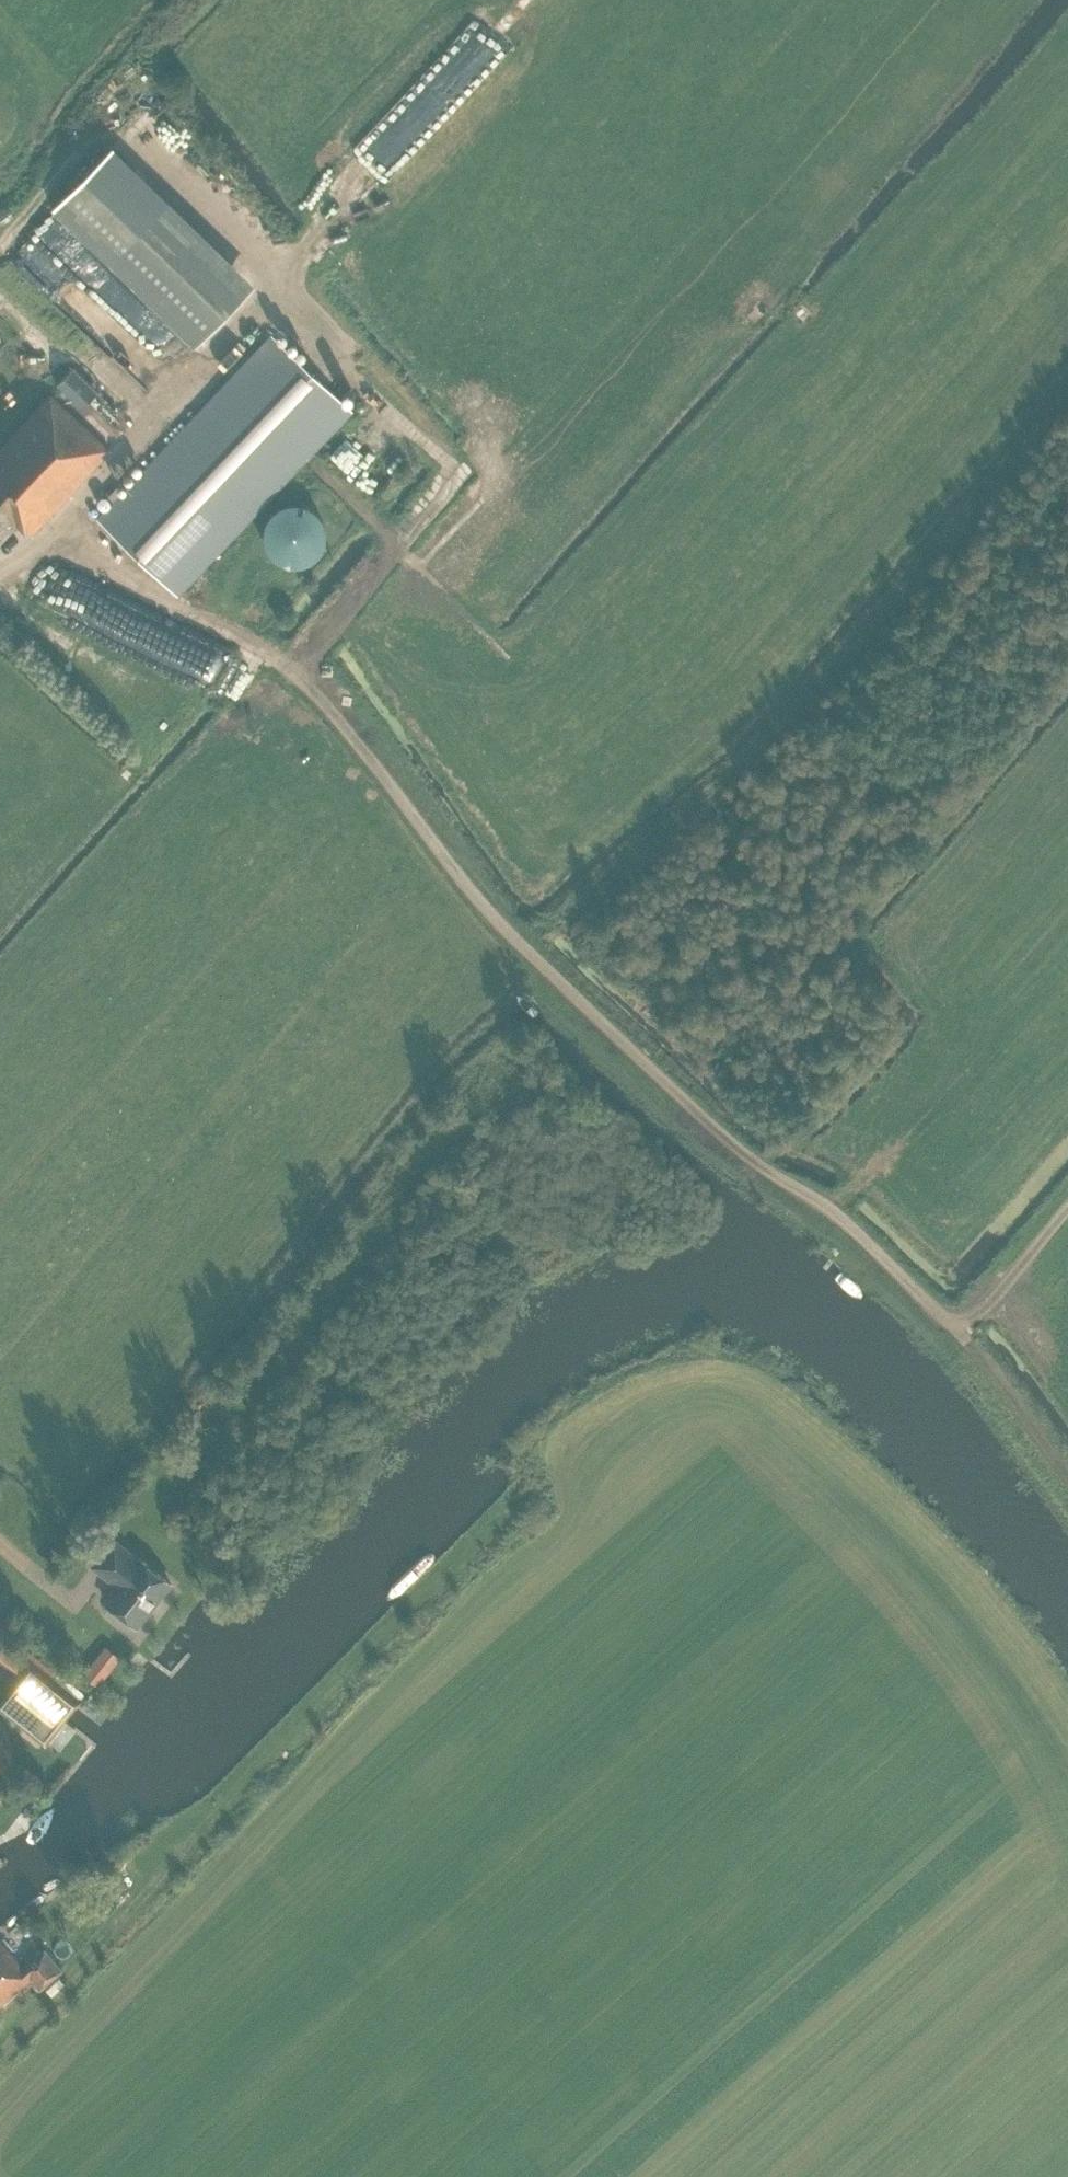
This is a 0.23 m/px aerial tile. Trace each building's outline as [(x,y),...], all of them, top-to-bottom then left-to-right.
[(245,292),(103,156),(53,208),(195,345),(245,292)] [(74,353),(107,388),(133,364),(99,329),(74,353)] [(177,593),(333,428),(351,409),(273,335),(99,519),(177,593)] [(86,397),(95,384),(67,363),(58,376),(86,397)] [(109,449),(50,395),(0,448),(0,539),(16,522),(30,535),(109,449)] [(319,515),(312,509),(303,505),(294,503),(284,505),(276,510),(269,517),(265,525),(264,535),(265,545),(270,553),(277,560),(286,564),(295,565),(305,563),(313,559),(320,552),(324,543),(325,533),(323,524),(319,515)] [(159,1596),(171,1582),(140,1557),(138,1559),(114,1539),(94,1564),(118,1584),(106,1600),(136,1625),(148,1610),(152,1608),(159,1600),(159,1596)] [(106,1647),(86,1672),(99,1682),(118,1656),(106,1647)] [(1,1702),(44,1737),(74,1700),(31,1666),(1,1702)] [(31,1976),(40,1987),(62,1968),(44,1948),(23,1966),(0,1940),(0,2003),(31,1976)]
